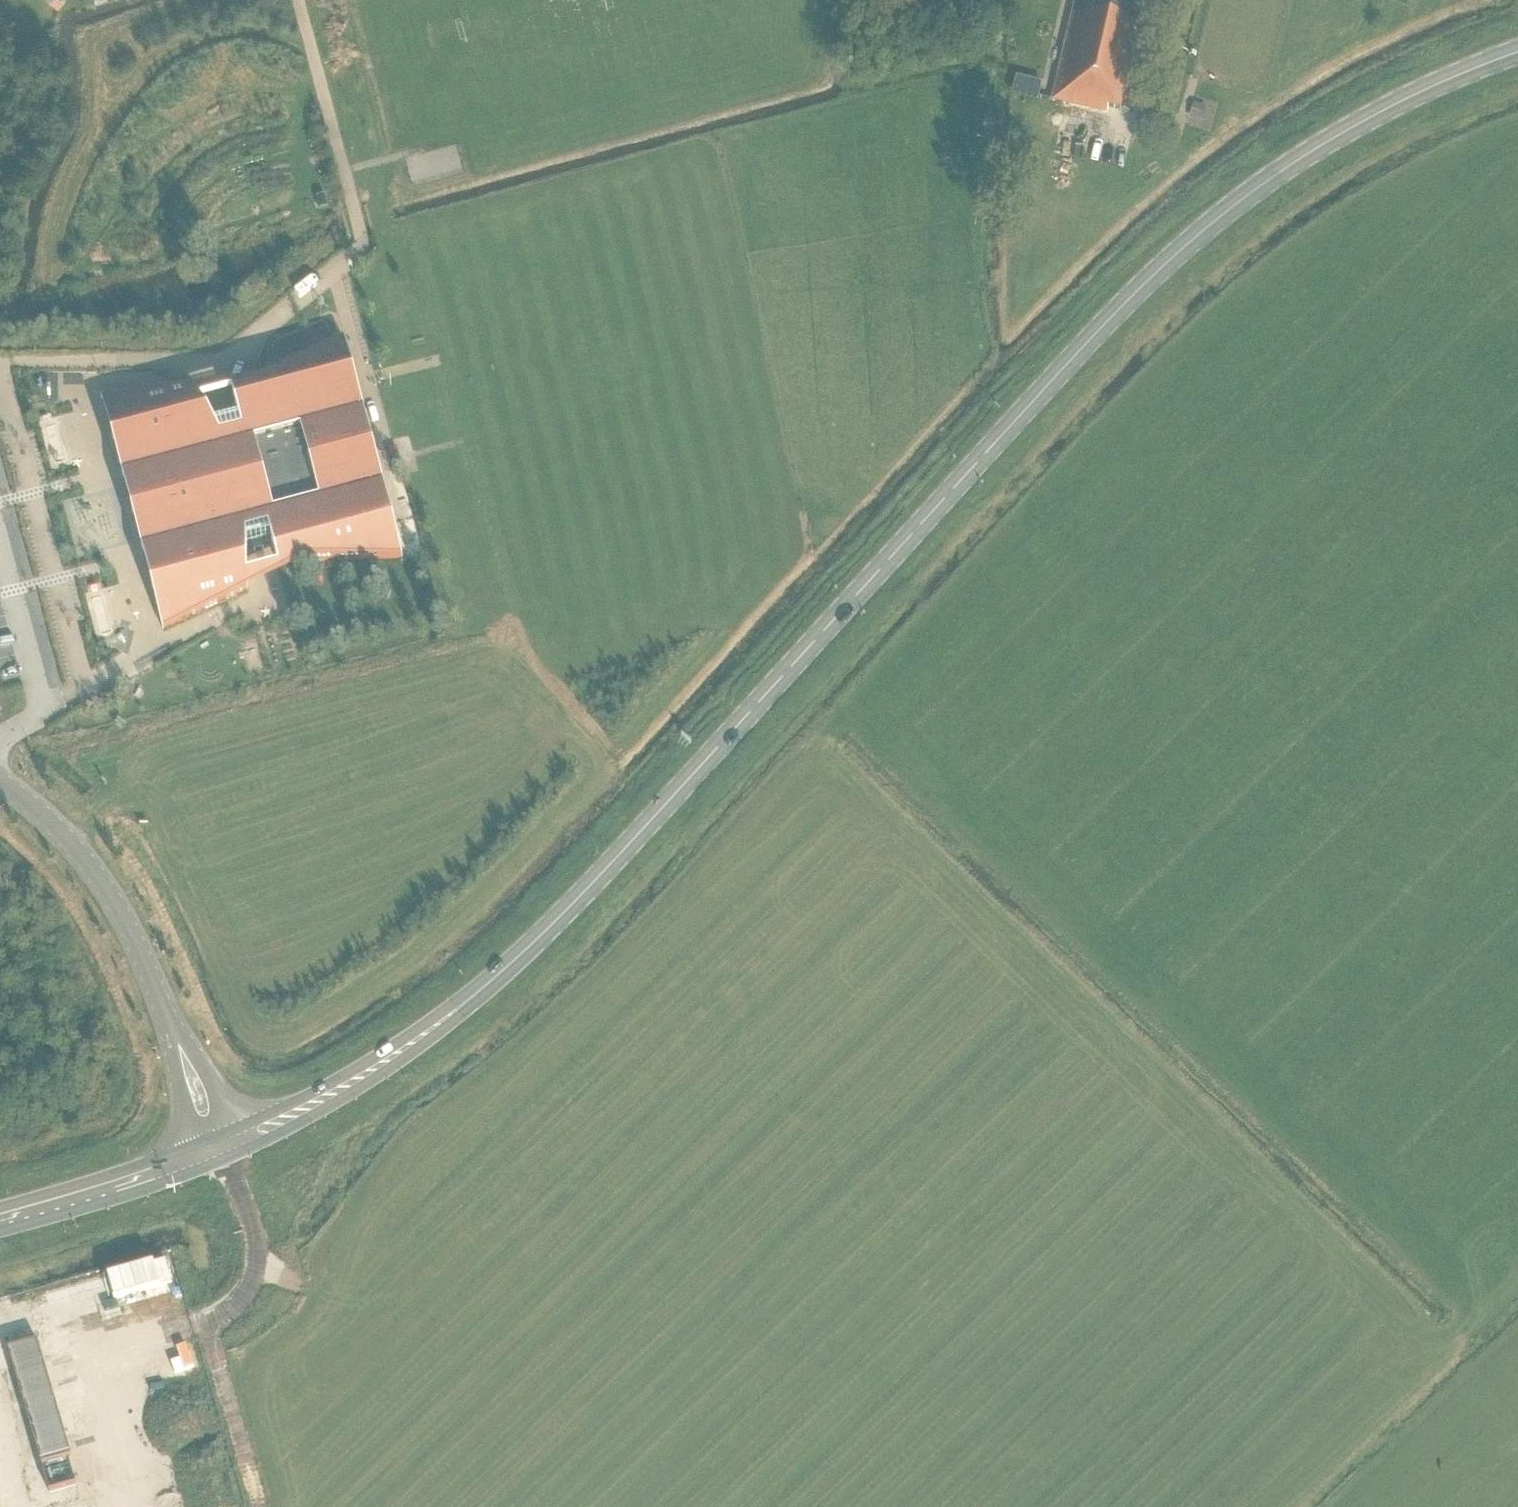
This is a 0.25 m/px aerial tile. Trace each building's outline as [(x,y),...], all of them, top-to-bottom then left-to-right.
[(1153,0),(1075,0),(1053,99),(1106,111),(1107,106),(1128,111),(1147,29),(1144,28),(1148,11),(1151,12),(1153,0)] [(325,195),(317,197),(320,208),(328,206),(325,195)] [(345,340),(344,338),(261,382),(248,383),(194,388),(101,396),(101,398),(111,397),(121,435),(117,436),(157,585),(161,584),(171,623),(162,627),(163,628),(250,588),(309,561),(402,557),(402,555),(393,556),(336,345),(345,340)] [(65,1455),(32,1340),(1,1349),(35,1464),(65,1455)]
